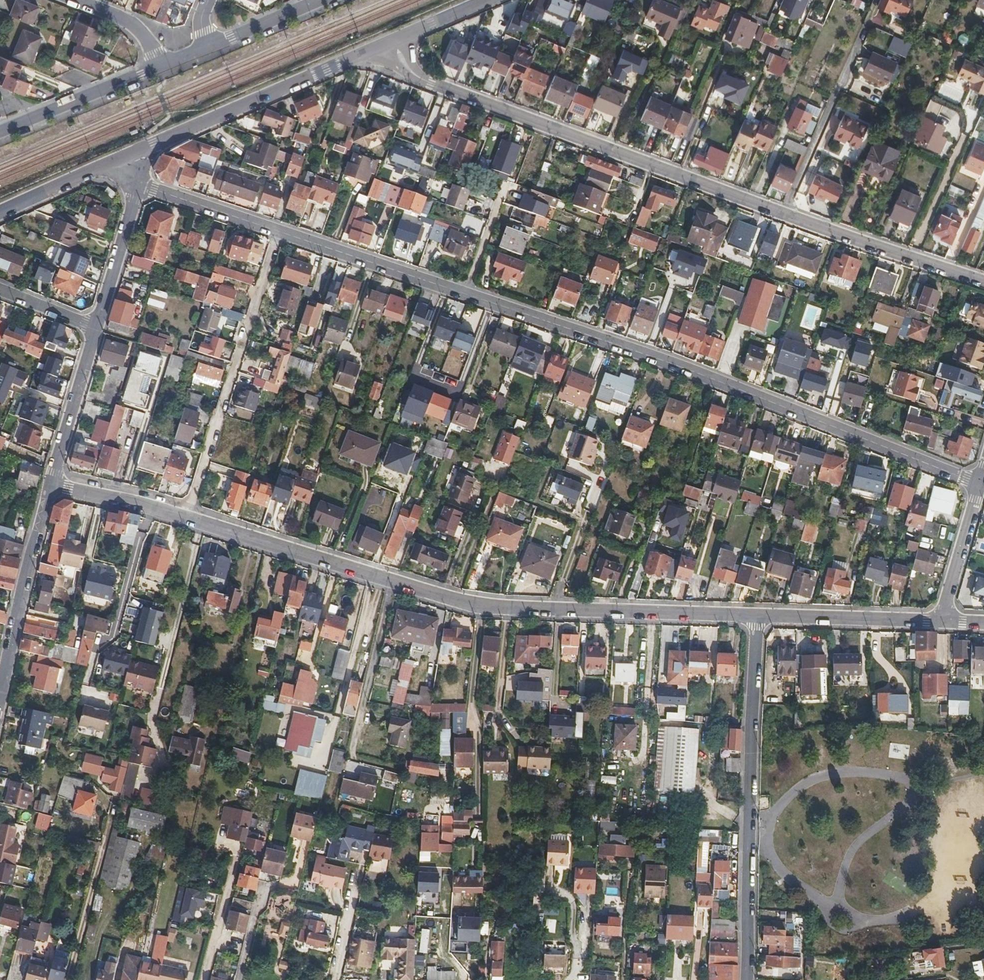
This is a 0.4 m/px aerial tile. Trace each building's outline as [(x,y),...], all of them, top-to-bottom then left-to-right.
[(11,16),(32,24),(38,7),(20,0),(17,0),(11,16)] [(140,2),(138,7),(155,15),(162,0),(141,0),(140,2)] [(155,21),(160,23),(171,0),(164,0),(155,21)] [(544,16),(546,11),(568,21),(575,3),(569,0),(539,0),(534,11),(544,16)] [(613,1),(612,0),(593,0),(587,14),(604,21),(613,1)] [(680,3),(677,9),(656,0),(653,0),(645,17),(662,25),(659,33),(668,37),(671,29),(678,32),(689,7),(680,3)] [(788,0),(787,0),(784,0),(780,9),(800,18),(808,0),(788,0)] [(851,5),(859,8),(862,3),(855,0),(853,0),(851,5)] [(879,8),(889,13),(891,9),(905,16),(912,0),(882,0),(879,8)] [(703,28),(704,26),(705,24),(717,28),(723,14),(725,15),(729,7),(715,1),(711,10),(700,5),(692,23),(703,28)] [(750,22),(756,9),(751,7),(746,20),(750,22)] [(515,10),(508,27),(515,30),(518,25),(526,28),(533,11),(525,8),(522,14),(515,10)] [(534,11),(530,21),(540,25),(544,16),(534,11)] [(757,25),(750,22),(746,20),(735,15),(727,34),(741,40),(739,43),(748,47),(757,25)] [(562,34),(571,37),(577,24),(572,22),(566,24),(562,34)] [(77,23),(70,40),(78,43),(92,49),(99,31),(77,23)] [(501,27),(495,42),(499,44),(506,29),(501,27)] [(627,40),(631,31),(626,29),(623,37),(622,38),(627,40)] [(24,31),(14,55),(31,63),(41,38),(24,31)] [(795,45),(765,32),(762,39),(792,52),(795,45)] [(906,57),(912,43),(893,35),(887,49),(906,57)] [(470,48),(466,58),(476,63),(476,64),(481,66),(482,65),(490,69),(490,68),(497,52),(498,49),(490,45),(491,44),(485,42),(485,43),(475,38),(470,48)] [(541,38),(538,44),(563,55),(566,49),(541,38)] [(444,64),(460,71),(466,58),(470,48),(454,41),(444,64)] [(92,49),(78,43),(70,61),(95,71),(103,53),(92,49)] [(526,50),(518,46),(512,59),(507,72),(515,75),(514,76),(523,80),(528,68),(532,58),(524,55),(526,50)] [(782,75),(791,53),(784,50),(781,58),(770,53),(766,62),(770,64),(768,69),(782,75)] [(497,52),(490,68),(506,75),(507,72),(512,59),(497,52)] [(647,62),(621,52),(610,78),(619,83),(624,71),(640,78),(647,62)] [(600,58),(591,54),(581,78),(589,81),(600,58)] [(873,54),(865,71),(888,82),(896,64),(873,54)] [(8,74),(17,78),(21,66),(0,57),(0,71),(8,74)] [(972,63),(966,77),(982,84),(979,91),(983,93),(983,68),(972,63)] [(523,80),(520,88),(539,96),(548,77),(528,68),(523,80)] [(686,71),(673,102),(683,106),(695,76),(686,71)] [(8,74),(3,86),(19,93),(25,95),(29,83),(17,78),(8,74)] [(554,76),(546,97),(568,107),(575,92),(577,87),(554,76)] [(726,78),(723,77),(716,93),(742,104),(750,86),(727,76),(726,78)] [(965,90),(944,80),(937,94),(959,103),(965,90)] [(602,85),(593,106),(616,116),(625,96),(602,85)] [(378,86),(373,102),(392,108),(397,93),(378,86)] [(362,99),(341,91),(334,112),(354,119),(362,99)] [(568,107),(567,110),(585,117),(593,100),(575,92),(568,107)] [(650,97),(641,118),(663,127),(671,107),(650,97)] [(314,98),(295,106),(302,123),(321,115),(314,98)] [(415,104),(406,101),(399,121),(421,129),(427,112),(414,107),(415,104)] [(469,108),(461,106),(459,112),(455,123),(453,128),(464,131),(466,125),(464,124),(469,108)] [(671,107),(663,127),(683,135),(691,116),(691,115),(671,107)] [(796,108),(788,126),(807,134),(815,117),(796,108)] [(294,120),(266,109),(261,123),(278,129),(276,135),(283,137),(288,139),(294,120)] [(455,123),(459,112),(453,109),(448,121),(455,123)] [(844,115),(835,135),(846,141),(848,138),(851,139),(850,142),(849,145),(858,149),(868,126),(844,115)] [(691,116),(683,135),(692,139),(700,120),(691,116)] [(923,117),(914,137),(925,142),(923,147),(937,153),(943,140),(939,138),(945,127),(923,117)] [(435,137),(432,135),(428,147),(444,152),(452,131),(445,128),(447,122),(441,120),(435,137)] [(759,127),(744,120),(741,126),(735,140),(741,142),(739,146),(749,150),(752,142),(759,127)] [(359,129),(353,143),(368,148),(371,140),(375,137),(383,140),(389,126),(374,121),(371,129),(367,132),(359,129)] [(752,142),(768,150),(778,128),(762,121),(759,127),(752,142)] [(308,144),(310,136),(294,132),(292,140),(308,144)] [(452,135),(447,149),(455,152),(450,165),(464,171),(470,154),(471,155),(475,144),(452,135)] [(283,137),(280,144),(293,149),(296,142),(293,141),(288,139),(283,137)] [(947,139),(940,152),(945,154),(951,142),(947,139)] [(221,150),(192,140),(189,142),(163,155),(154,172),(159,180),(172,185),(178,167),(183,169),(185,163),(191,165),(195,166),(200,152),(219,158),(221,150)] [(269,172),(279,147),(261,140),(256,153),(246,149),(241,161),(269,172)] [(502,140),(491,168),(501,172),(510,175),(520,147),(502,140)] [(705,154),(709,144),(701,141),(697,151),(705,154)] [(787,148),(788,148),(804,156),(807,148),(791,141),(787,148)] [(296,142),(293,149),(306,153),(308,145),(296,142)] [(976,143),(965,167),(982,173),(983,169),(983,146),(976,143)] [(418,153),(397,146),(391,163),(418,173),(420,168),(423,159),(416,157),(418,153)] [(693,163),(720,174),(728,155),(710,147),(706,158),(697,154),(693,163)] [(872,148),(863,169),(872,174),(867,184),(873,187),(872,190),(881,194),(897,160),(872,148)] [(287,161),(288,152),(277,150),(275,160),(287,161)] [(488,170),(491,159),(480,155),(476,166),(488,170)] [(586,165),(585,167),(590,169),(614,178),(616,178),(619,169),(583,156),(580,162),(586,165)] [(376,175),(380,165),(358,157),(355,166),(351,165),(347,176),(370,184),(373,174),(376,175)] [(302,163),(290,158),(284,175),(296,178),(302,163)] [(849,166),(855,169),(857,163),(851,160),(849,166)] [(185,163),(183,169),(178,183),(192,188),(195,178),(198,171),(190,169),(191,165),(185,163)] [(780,166),(772,183),(788,191),(796,173),(780,166)] [(206,196),(214,172),(199,167),(198,171),(195,178),(207,182),(206,185),(203,186),(201,194),(206,196)] [(434,181),(435,178),(436,174),(420,168),(418,173),(417,175),(430,180),(434,181)] [(501,172),(491,168),(489,175),(491,176),(507,182),(510,175),(501,172)] [(590,169),(584,186),(604,193),(608,194),(614,178),(590,169)] [(220,172),(215,189),(253,202),(259,185),(220,172)] [(293,187),(286,208),(295,211),(293,214),(301,217),(309,197),(317,175),(308,172),(302,187),(294,184),(293,187)] [(317,175),(309,197),(318,200),(318,198),(323,200),(324,198),(332,201),(338,183),(317,175)] [(629,183),(640,186),(642,178),(631,176),(629,183)] [(815,176),(808,190),(816,193),(815,196),(835,205),(843,188),(815,176)] [(416,190),(424,193),(428,180),(421,178),(416,190)] [(374,179),(367,197),(377,200),(384,182),(375,179),(374,179)] [(332,201),(333,202),(340,183),(338,183),(332,201)] [(279,190),(266,185),(259,203),(277,210),(282,195),(278,194),(279,190)] [(584,186),(581,185),(573,206),(596,215),(604,193),(584,186)] [(642,207),(636,223),(643,226),(650,210),(656,212),(659,202),(673,207),(677,196),(653,187),(645,208),(642,207)] [(116,194),(109,188),(105,193),(112,199),(116,194)] [(405,190),(399,208),(419,216),(426,198),(424,197),(405,190)] [(889,216),(891,217),(902,190),(901,190),(889,216)] [(902,190),(891,217),(901,222),(897,229),(906,233),(910,225),(909,225),(921,199),(902,190)] [(508,205),(512,206),(514,207),(527,212),(531,200),(536,202),(555,209),(558,200),(534,192),(531,191),(529,196),(518,192),(517,194),(513,193),(508,205)] [(465,197),(463,202),(466,203),(464,207),(479,213),(484,199),(469,194),(468,198),(465,197)] [(87,197),(84,205),(93,209),(87,223),(102,229),(109,211),(99,207),(101,202),(87,197)] [(961,248),(971,252),(979,233),(975,231),(978,225),(980,225),(983,217),(983,198),(979,209),(961,248)] [(382,216),(391,219),(396,207),(386,204),(382,216)] [(527,212),(514,207),(510,219),(521,223),(520,226),(530,230),(533,223),(545,228),(548,220),(527,212)] [(353,208),(344,233),(350,235),(349,238),(368,245),(374,228),(359,223),(363,211),(353,208)] [(312,209),(310,224),(322,226),(325,211),(312,209)] [(152,215),(147,233),(153,235),(167,239),(174,217),(172,216),(173,214),(166,211),(165,214),(158,212),(152,215)] [(950,219),(938,213),(931,230),(944,237),(943,240),(951,244),(962,220),(961,218),(952,214),(950,219)] [(706,251),(705,254),(716,258),(724,240),(710,235),(713,227),(714,224),(695,216),(687,236),(696,240),(695,243),(703,247),(702,250),(706,251)] [(427,225),(429,219),(421,217),(419,222),(427,225)] [(79,229),(57,220),(49,239),(71,248),(79,229)] [(738,221),(729,245),(749,253),(758,229),(738,221)] [(401,222),(396,238),(415,244),(420,228),(401,222)] [(434,224),(429,238),(446,245),(444,250),(462,257),(468,239),(466,238),(466,235),(457,232),(434,224)] [(457,232),(466,235),(471,237),(474,229),(460,224),(457,232)] [(571,228),(561,224),(557,234),(567,237),(571,228)] [(665,225),(661,236),(665,238),(670,227),(665,225)] [(507,227),(500,247),(520,255),(528,235),(507,227)] [(724,240),(727,232),(713,227),(710,235),(724,240)] [(629,239),(628,242),(640,247),(641,242),(648,244),(651,235),(633,228),(629,239)] [(36,234),(29,231),(27,237),(34,239),(36,234)] [(220,253),(226,234),(215,231),(209,249),(220,253)] [(202,236),(189,232),(188,236),(185,245),(198,249),(202,236)] [(767,232),(759,253),(772,258),(780,237),(767,232)] [(181,234),(178,243),(185,245),(188,236),(181,234)] [(154,262),(163,265),(171,241),(167,239),(153,235),(146,259),(154,262)] [(3,236),(0,243),(12,248),(15,240),(3,236)] [(252,243),(253,241),(236,236),(229,256),(246,262),(252,243)] [(253,241),(252,243),(246,262),(257,265),(263,247),(257,245),(257,243),(253,241)] [(786,248),(779,267),(784,269),(786,263),(816,274),(823,255),(793,244),(791,250),(786,248)] [(19,275),(25,259),(0,249),(0,268),(19,275)] [(528,258),(534,260),(535,258),(543,261),(545,256),(530,250),(528,258)] [(518,284),(526,261),(496,251),(491,266),(495,267),(493,276),(518,284)] [(679,251),(673,270),(690,277),(693,268),(702,271),(706,261),(679,251)] [(61,268),(82,277),(90,261),(71,253),(68,260),(63,258),(60,259),(57,267),(61,268)] [(146,259),(133,256),(131,263),(152,269),(154,262),(146,259)] [(597,256),(590,275),(602,279),(601,281),(610,284),(617,263),(597,256)] [(835,259),(830,274),(852,283),(860,263),(843,257),(841,262),(835,259)] [(288,259),(282,278),(307,286),(313,268),(288,259)] [(56,266),(41,260),(34,278),(49,284),(56,266)] [(250,277),(215,265),(213,273),(223,276),(247,284),(250,277)] [(80,285),(82,277),(61,268),(54,286),(75,295),(82,298),(86,288),(80,285)] [(197,289),(193,299),(203,302),(204,302),(211,279),(203,277),(178,269),(175,278),(192,284),(191,287),(197,289)] [(563,271),(553,298),(576,306),(583,286),(565,279),(568,271),(564,269),(563,271)] [(898,278),(876,270),(870,287),(892,295),(898,278)] [(205,271),(203,277),(211,279),(213,273),(205,271)] [(213,273),(211,279),(217,281),(222,280),(223,276),(213,273)] [(355,304),(362,284),(344,278),(338,299),(355,304)] [(755,279),(740,323),(762,331),(767,318),(779,322),(787,298),(775,294),(778,287),(755,279)] [(332,280),(323,306),(333,310),(342,283),(332,280)] [(746,289),(720,280),(719,285),(723,286),(744,294),(746,289)] [(591,292),(608,298),(611,288),(595,282),(591,292)] [(917,311),(931,316),(939,294),(931,291),(932,287),(926,285),(917,311)] [(720,293),(742,301),(744,294),(723,286),(720,293)] [(920,287),(916,286),(911,299),(915,301),(920,287)] [(221,304),(220,307),(228,309),(229,307),(231,307),(236,292),(221,287),(216,303),(221,304)] [(286,287),(278,310),(293,315),(301,292),(286,287)] [(119,288),(116,300),(129,304),(133,292),(119,288)] [(153,290),(148,304),(162,308),(167,294),(153,290)] [(363,308),(383,315),(389,298),(369,291),(363,308)] [(389,298),(383,315),(401,321),(408,301),(390,295),(389,298)] [(109,321),(129,327),(131,328),(135,315),(132,314),(135,306),(129,304),(116,300),(109,321)] [(204,302),(203,302),(202,308),(206,309),(201,323),(197,322),(194,330),(198,331),(199,328),(221,335),(227,317),(239,321),(241,321),(244,314),(228,309),(220,307),(204,302)] [(308,302),(298,332),(307,335),(310,326),(316,328),(323,306),(308,302)] [(612,302),(606,320),(625,326),(631,309),(612,302)] [(965,322),(983,329),(983,310),(983,307),(983,306),(979,305),(979,306),(971,303),(965,322)] [(411,319),(429,327),(435,311),(416,304),(411,319)] [(639,305),(630,328),(649,336),(658,312),(639,305)] [(703,317),(711,320),(715,307),(708,305),(703,317)] [(16,322),(21,309),(15,306),(10,319),(16,322)] [(891,327),(885,344),(894,347),(904,318),(905,315),(896,312),(895,315),(877,309),(873,321),(891,327)] [(669,314),(666,323),(680,328),(684,320),(669,314)] [(686,349),(699,353),(705,336),(709,325),(685,316),(684,320),(680,328),(677,336),(689,341),(688,343),(686,349)] [(460,324),(441,317),(434,336),(453,343),(458,330),(460,324)] [(324,338),(342,344),(343,341),(349,324),(331,318),(324,338)] [(905,318),(899,336),(908,339),(909,337),(923,342),(928,327),(905,318)] [(109,321),(107,327),(127,333),(129,327),(109,321)] [(64,326),(54,322),(47,342),(64,348),(67,340),(60,337),(64,326)] [(666,323),(662,336),(676,341),(676,339),(677,336),(680,328),(666,323)] [(849,333),(827,326),(822,340),(844,347),(844,346),(849,347),(852,335),(848,334),(849,333)] [(298,333),(285,329),(282,339),(295,343),(295,342),(298,333)] [(21,348),(27,333),(19,330),(17,335),(5,331),(1,338),(1,340),(21,348)] [(453,343),(451,348),(469,355),(476,337),(458,330),(453,343)] [(520,339),(496,330),(489,349),(512,358),(520,339)] [(40,358),(44,346),(33,342),(36,336),(27,333),(21,348),(25,349),(25,352),(40,358)] [(142,333),(138,344),(163,352),(166,343),(169,344),(171,338),(159,334),(157,338),(142,333)] [(705,336),(699,353),(718,360),(724,343),(718,341),(720,336),(713,333),(711,338),(705,336)] [(197,353),(220,358),(224,339),(201,334),(197,353)] [(983,356),(983,344),(966,337),(958,361),(982,369),(983,364),(983,357),(983,356)] [(552,355),(554,351),(522,339),(511,367),(535,376),(537,372),(545,375),(548,365),(552,355)] [(180,348),(188,350),(191,342),(183,340),(180,348)] [(136,343),(130,341),(127,347),(107,341),(101,360),(121,366),(119,372),(113,370),(111,377),(123,381),(136,343)] [(785,341),(775,369),(804,378),(804,377),(808,364),(811,356),(812,352),(806,350),(807,348),(785,341)] [(857,341),(851,362),(865,367),(872,345),(857,341)] [(310,355),(315,357),(320,344),(314,342),(310,355)] [(283,344),(281,350),(290,353),(291,354),(293,348),(283,344)] [(760,372),(767,352),(751,346),(744,366),(760,372)] [(261,378),(281,385),(283,379),(285,372),(291,354),(290,353),(281,350),(280,350),(270,347),(268,355),(279,359),(273,376),(263,373),(261,378)] [(941,350),(938,357),(948,360),(950,353),(941,350)] [(48,356),(43,372),(44,372),(51,375),(57,377),(65,355),(53,351),(51,357),(48,356)] [(188,351),(185,359),(199,363),(196,374),(220,381),(223,371),(222,370),(225,363),(199,355),(188,351)] [(134,370),(124,400),(146,407),(149,397),(138,393),(145,373),(157,377),(158,376),(157,375),(162,359),(141,353),(135,371),(134,370)] [(178,382),(184,358),(170,354),(164,378),(178,382)] [(568,362),(552,355),(548,365),(545,375),(561,381),(568,362)] [(291,356),(286,372),(309,380),(314,364),(291,356)] [(821,359),(811,356),(808,364),(804,377),(804,378),(802,382),(800,388),(812,392),(812,390),(813,387),(824,391),(831,367),(823,364),(821,368),(818,367),(821,359)] [(890,361),(876,356),(873,366),(887,370),(890,361)] [(343,362),(336,383),(352,388),(359,367),(343,362)] [(25,374),(1,364),(0,367),(0,402),(2,403),(11,382),(20,386),(25,374)] [(873,366),(870,377),(894,384),(897,373),(887,370),(873,366)] [(943,379),(947,380),(953,382),(955,375),(946,371),(943,379)] [(976,390),(980,377),(964,371),(962,377),(955,375),(953,382),(976,390)] [(37,390),(59,398),(62,387),(49,383),(51,375),(44,372),(37,390)] [(561,388),(557,398),(585,409),(595,382),(570,373),(564,389),(561,388)] [(220,381),(196,374),(194,379),(218,387),(220,381)] [(619,380),(605,375),(596,398),(611,404),(613,398),(628,403),(636,381),(620,375),(619,380)] [(933,387),(944,391),(947,380),(943,379),(937,377),(933,387)] [(283,379),(281,385),(295,390),(297,384),(283,379)] [(785,389),(795,393),(798,385),(788,380),(785,389)] [(944,391),(941,400),(950,403),(953,392),(964,396),(963,399),(974,403),(975,400),(979,401),(982,392),(976,390),(953,382),(947,380),(944,391)] [(374,382),(369,397),(377,400),(382,385),(374,382)] [(842,402),(861,407),(865,393),(866,389),(848,384),(842,402)] [(424,415),(444,420),(450,395),(409,385),(400,418),(422,423),(424,415)] [(90,390),(87,400),(100,404),(103,394),(90,390)] [(255,412),(256,410),(261,395),(250,391),(249,394),(241,391),(234,405),(255,412)] [(186,403),(199,407),(202,397),(189,393),(186,403)] [(22,425),(16,442),(33,449),(42,426),(39,425),(47,405),(29,398),(21,418),(30,422),(28,427),(22,425)] [(669,399),(660,425),(680,432),(689,407),(669,399)] [(460,401),(452,422),(472,430),(480,409),(460,401)] [(197,413),(199,407),(186,403),(184,409),(197,413)] [(116,405),(115,409),(107,434),(100,457),(103,458),(100,468),(114,472),(120,451),(111,448),(124,407),(116,405)] [(726,411),(711,406),(704,427),(720,432),(726,411)] [(578,426),(582,409),(574,407),(570,424),(578,426)] [(904,428),(930,436),(932,431),(934,422),(915,416),(917,409),(910,407),(904,428)] [(184,409),(175,438),(190,443),(199,414),(197,413),(184,409)] [(586,414),(581,427),(591,431),(596,418),(586,414)] [(652,426),(630,419),(622,439),(644,447),(652,426)] [(526,423),(519,420),(515,428),(523,431),(526,423)] [(408,421),(405,428),(415,431),(418,424),(408,421)] [(712,457),(708,472),(741,482),(749,455),(751,451),(756,433),(735,426),(725,423),(718,445),(729,449),(726,461),(712,457)] [(953,429),(945,426),(943,433),(951,436),(953,429)] [(425,427),(423,434),(430,437),(444,442),(448,433),(436,429),(433,430),(425,427)] [(551,430),(545,428),(541,436),(547,438),(551,430)] [(769,434),(757,430),(756,433),(751,451),(763,454),(764,453),(775,456),(780,439),(769,436),(769,434)] [(96,460),(98,461),(100,457),(107,434),(96,431),(93,441),(99,443),(96,454),(95,454),(93,459),(84,457),(87,447),(77,444),(71,463),(93,470),(96,460)] [(930,436),(927,447),(934,448),(938,433),(932,431),(930,436)] [(350,432),(341,453),(360,461),(362,456),(373,460),(379,444),(350,432)] [(500,444),(494,460),(509,465),(514,454),(514,452),(515,450),(519,439),(504,433),(500,444)] [(593,464),(595,458),(593,455),(595,449),(598,442),(578,435),(569,459),(589,467),(589,465),(593,464)] [(430,437),(424,452),(442,459),(449,443),(444,442),(430,437)] [(950,442),(948,451),(967,458),(973,441),(960,438),(958,445),(950,442)] [(802,446),(780,439),(775,456),(774,459),(796,466),(802,448),(802,446)] [(143,443),(137,464),(159,471),(158,476),(163,477),(170,455),(171,451),(143,443)] [(822,454),(802,448),(796,466),(794,475),(792,479),(809,484),(815,463),(819,464),(822,454)] [(163,477),(162,478),(181,483),(188,461),(170,455),(163,477)] [(471,456),(468,468),(477,470),(480,459),(471,456)] [(846,462),(825,456),(822,465),(818,479),(839,484),(846,462)] [(31,463),(24,461),(21,471),(28,473),(31,463)] [(36,487),(41,467),(33,464),(31,463),(28,473),(21,471),(18,482),(15,481),(14,487),(27,491),(28,485),(36,487)] [(859,465),(853,488),(880,495),(886,472),(859,465)] [(298,475),(317,481),(320,472),(301,466),(298,475)] [(239,511),(251,474),(238,470),(228,501),(231,502),(229,508),(239,511)] [(708,472),(702,491),(704,491),(705,492),(712,494),(717,496),(735,502),(736,499),(738,491),(741,482),(708,472)] [(272,496),(289,502),(292,494),(296,480),(279,474),(275,487),(272,496)] [(458,474),(450,496),(465,502),(474,480),(458,474)] [(292,494),(311,500),(317,481),(298,475),(296,480),(292,494)] [(583,487),(557,477),(554,485),(560,487),(557,495),(569,499),(568,504),(576,507),(583,487)] [(249,500),(268,507),(272,496),(275,487),(256,481),(249,500)] [(894,484),(888,505),(909,511),(915,490),(894,484)] [(682,495),(699,501),(702,491),(686,485),(682,495)] [(953,494),(933,489),(929,506),(949,511),(953,494)] [(706,512),(712,494),(705,492),(704,491),(699,510),(706,512)] [(507,495),(501,493),(496,505),(502,507),(507,495)] [(51,522),(57,524),(69,527),(75,503),(66,501),(55,507),(51,522)] [(772,510),(773,510),(782,513),(785,504),(774,501),(772,510)] [(828,516),(838,518),(841,504),(831,501),(828,516)] [(321,502),(313,520),(337,530),(344,511),(321,502)] [(744,513),(756,517),(759,506),(747,502),(744,513)] [(929,507),(912,502),(905,525),(923,530),(925,520),(928,508),(929,507)] [(281,518),(286,506),(279,503),(274,515),(281,518)] [(658,533),(679,540),(689,511),(668,504),(658,533)] [(397,520),(384,555),(394,559),(406,526),(415,530),(423,510),(414,507),(411,515),(401,511),(397,520)] [(865,520),(870,521),(873,509),(866,507),(862,520),(865,520)] [(445,508),(437,530),(453,536),(461,514),(445,508)] [(925,520),(932,522),(935,510),(928,508),(925,520)] [(627,537),(634,517),(612,509),(605,529),(627,537)] [(870,521),(870,524),(879,526),(879,525),(882,514),(883,511),(873,509),(870,521)] [(769,521),(779,524),(781,515),(782,513),(773,510),(769,521)] [(791,518),(794,519),(805,521),(807,514),(792,511),(791,518)] [(141,517),(120,512),(120,515),(110,514),(106,530),(122,533),(120,541),(134,543),(141,517)] [(882,514),(879,525),(885,527),(888,516),(882,514)] [(376,552),(383,555),(384,555),(397,520),(383,515),(379,524),(387,527),(384,535),(361,526),(354,544),(376,553),(376,552)] [(496,519),(488,540),(514,550),(522,529),(496,519)] [(792,526),(804,529),(806,522),(805,521),(794,519),(792,526)] [(862,520),(857,519),(855,529),(862,531),(865,520),(862,520)] [(804,529),(801,540),(813,543),(818,523),(806,520),(806,522),(804,529)] [(937,536),(940,524),(932,522),(925,520),(923,530),(922,532),(937,536)] [(47,565),(41,564),(39,572),(47,575),(57,577),(61,563),(66,541),(69,527),(57,524),(47,565)] [(14,544),(17,531),(0,526),(0,540),(14,544)] [(24,546),(14,544),(0,540),(0,552),(4,553),(21,557),(24,546)] [(66,541),(61,563),(83,568),(88,546),(81,544),(74,543),(66,541)] [(917,552),(917,550),(919,543),(909,541),(907,549),(917,552)] [(165,551),(166,548),(154,544),(144,579),(162,584),(172,553),(165,551)] [(416,544),(411,559),(442,570),(447,556),(416,544)] [(530,547),(522,568),(550,579),(558,557),(530,547)] [(767,572),(790,578),(796,557),(773,550),(767,572)] [(917,552),(912,569),(931,574),(936,555),(917,550),(917,552)] [(645,571),(674,581),(675,578),(680,562),(651,553),(645,571)] [(202,574),(225,580),(231,560),(208,554),(202,574)] [(14,579),(20,560),(2,556),(0,562),(0,574),(14,579)] [(675,578),(691,583),(697,561),(682,557),(680,562),(675,578)] [(737,580),(736,584),(758,591),(767,564),(744,557),(738,578),(737,580)] [(880,584),(887,586),(888,584),(893,566),(886,564),(886,562),(870,557),(864,577),(880,582),(880,584)] [(836,558),(833,570),(845,573),(848,561),(836,558)] [(600,559),(594,577),(605,581),(606,577),(616,581),(621,567),(600,559)] [(717,560),(715,568),(716,568),(713,578),(734,584),(735,579),(737,580),(738,578),(731,576),(732,572),(726,570),(728,564),(717,560)] [(893,566),(888,584),(893,586),(902,588),(908,568),(894,564),(893,566)] [(715,568),(708,566),(704,580),(711,582),(715,568)] [(84,591),(111,598),(117,575),(90,568),(84,591)] [(829,569),(823,593),(836,596),(837,591),(847,594),(850,584),(843,582),(845,573),(833,570),(829,569)] [(288,596),(293,576),(282,573),(276,593),(288,596)] [(12,591),(13,582),(14,579),(0,574),(0,588),(12,591)] [(795,574),(790,591),(809,596),(812,586),(813,585),(814,580),(795,574)] [(308,581),(293,576),(288,596),(284,613),(299,617),(305,592),(308,581)] [(980,576),(978,584),(975,583),(972,594),(983,598),(983,577),(980,576)] [(39,602),(37,611),(49,614),(51,605),(56,582),(51,581),(45,580),(41,602),(39,602)] [(241,592),(229,588),(227,596),(208,591),(205,604),(234,613),(241,592)] [(198,616),(202,617),(205,604),(208,591),(205,590),(198,616)] [(299,617),(298,619),(315,624),(323,598),(305,592),(299,617)] [(163,609),(143,605),(136,638),(153,642),(163,609)] [(390,637),(431,646),(437,621),(397,612),(390,637)] [(263,646),(274,649),(278,633),(283,615),(273,613),(272,619),(272,622),(258,618),(254,633),(263,635),(261,640),(264,641),(263,646)] [(113,621),(91,615),(85,637),(96,640),(98,633),(110,637),(113,621)] [(347,620),(327,615),(321,636),(341,642),(347,620)] [(26,625),(24,633),(55,641),(58,628),(42,624),(41,629),(26,625)] [(73,646),(75,630),(67,629),(64,645),(73,646)] [(451,632),(443,631),(439,655),(448,655),(448,649),(452,650),(452,645),(470,647),(471,633),(461,633),(461,630),(451,629),(451,632)] [(498,667),(500,633),(493,632),(492,639),(483,638),(481,666),(498,667)] [(92,653),(88,667),(80,693),(100,698),(117,639),(110,637),(98,633),(96,640),(92,653)] [(934,634),(914,633),(914,660),(924,660),(934,660),(934,634)] [(531,636),(529,636),(528,658),(529,658),(529,661),(540,662),(541,651),(545,647),(550,647),(551,634),(541,634),(541,637),(531,636)] [(528,658),(529,636),(519,635),(517,657),(528,658)] [(561,654),(576,655),(576,636),(562,635),(561,654)] [(96,640),(85,637),(81,650),(92,653),(96,640)] [(22,640),(20,650),(38,655),(40,655),(42,645),(22,640)] [(311,645),(300,641),(298,649),(308,652),(311,645)] [(967,642),(953,642),(953,662),(962,662),(962,660),(967,660),(967,642)] [(55,646),(52,658),(60,660),(62,660),(65,648),(55,646)] [(606,648),(600,648),(592,647),(585,647),(583,676),(605,677),(606,648)] [(794,675),(794,647),(776,647),(776,674),(794,675)] [(903,647),(893,647),(893,660),(903,660),(903,647)] [(970,647),(969,669),(969,672),(983,673),(983,647),(970,647)] [(332,678),(342,681),(349,653),(339,651),(332,678)] [(687,672),(688,652),(668,651),(666,683),(686,684),(687,672)] [(708,654),(688,652),(687,672),(707,673),(708,654)] [(397,657),(380,653),(377,664),(395,668),(397,657)] [(733,654),(717,653),(716,673),(732,674),(733,654)] [(859,655),(832,654),(832,674),(859,674),(859,655)] [(33,662),(30,673),(35,675),(34,676),(39,677),(38,681),(36,680),(34,688),(52,693),(55,681),(58,682),(61,669),(58,668),(60,660),(52,658),(40,655),(38,655),(36,663),(33,662)] [(414,661),(402,658),(397,683),(392,682),(389,694),(393,695),(390,708),(402,711),(404,701),(414,661)] [(143,664),(131,661),(124,686),(153,694),(160,669),(151,667),(150,669),(142,667),(143,664)] [(569,671),(577,672),(578,661),(569,661),(569,671)] [(615,680),(632,681),(633,665),(615,664),(615,680)] [(256,675),(265,677),(266,670),(257,668),(256,675)] [(433,694),(437,670),(424,668),(421,693),(426,693),(433,694)] [(825,684),(824,668),(801,668),(801,693),(819,693),(819,684),(825,684)] [(969,669),(958,668),(957,678),(963,679),(963,677),(969,677),(969,672),(969,669)] [(518,692),(518,701),(549,704),(552,671),(537,669),(537,674),(532,673),(531,684),(520,684),(519,692),(518,692)] [(288,685),(285,696),(309,702),(313,690),(304,687),(307,685),(308,682),(310,674),(297,671),(295,677),(296,677),(294,686),(288,685)] [(944,695),(944,675),(926,675),(926,683),(922,683),(922,697),(929,697),(930,695),(944,695)] [(345,692),(340,712),(353,715),(361,683),(349,680),(345,692)] [(304,687),(313,690),(314,687),(311,683),(308,682),(307,685),(304,687)] [(278,694),(285,696),(288,685),(281,683),(278,694)] [(184,685),(174,726),(173,728),(176,729),(176,726),(188,729),(199,689),(184,685)] [(967,687),(948,686),(948,708),(958,708),(958,715),(967,715),(967,687)] [(433,694),(426,693),(424,705),(432,707),(432,703),(433,694)] [(878,694),(878,711),(905,711),(905,694),(878,694)] [(581,714),(586,714),(587,698),(575,698),(574,714),(581,714)] [(467,712),(468,704),(432,703),(432,707),(431,711),(441,712),(450,712),(457,712),(467,712)] [(417,704),(415,714),(430,717),(431,711),(432,707),(424,705),(417,704)] [(103,730),(106,709),(79,706),(77,726),(103,730)] [(611,710),(611,715),(634,716),(634,708),(611,707),(611,710)] [(23,731),(43,735),(46,723),(51,725),(53,715),(27,709),(25,719),(28,719),(27,723),(25,723),(23,731)] [(313,716),(292,711),(282,748),(293,751),(295,743),(305,746),(313,716)] [(441,712),(431,711),(430,717),(430,723),(441,723),(441,712)] [(449,733),(450,712),(441,712),(441,723),(440,733),(449,733)] [(551,715),(550,736),(574,737),(575,719),(570,719),(570,716),(551,715)] [(389,746),(403,749),(409,723),(390,718),(386,734),(391,735),(389,746)] [(721,749),(740,750),(741,729),(733,729),(730,729),(730,725),(721,724),(721,728),(721,749)] [(613,748),(633,749),(634,727),(615,726),(613,748)] [(696,731),(657,727),(655,756),(653,789),(666,790),(666,794),(681,795),(680,792),(692,792),(694,769),(696,731)] [(137,729),(130,758),(122,789),(133,791),(139,766),(141,757),(145,758),(150,740),(146,739),(148,731),(137,729)] [(42,738),(43,735),(23,731),(20,744),(36,748),(39,737),(42,738)] [(456,732),(455,767),(472,767),(473,740),(464,740),(464,733),(456,732)] [(187,746),(169,742),(167,752),(186,757),(184,763),(192,765),(196,745),(187,743),(187,746)] [(908,759),(910,745),(890,743),(889,757),(908,759)] [(516,746),(515,766),(525,767),(526,747),(516,746)] [(483,751),(482,770),(507,771),(507,748),(497,747),(497,752),(483,751)] [(525,767),(548,768),(549,757),(549,748),(526,747),(525,767)] [(331,749),(326,769),(339,773),(343,759),(345,752),(331,749)] [(232,751),(228,759),(228,760),(232,762),(236,753),(232,751)] [(236,753),(232,762),(243,767),(247,758),(236,753)] [(87,763),(85,770),(102,775),(101,781),(110,783),(109,790),(119,792),(128,759),(121,757),(119,766),(115,765),(114,770),(100,766),(102,758),(85,754),(83,762),(87,763)] [(726,769),(740,770),(740,756),(726,756),(726,769)] [(141,757),(139,766),(146,767),(148,759),(145,758),(141,757)] [(410,760),(408,769),(438,775),(439,765),(410,760)] [(398,773),(384,770),(382,779),(396,782),(398,773)] [(83,779),(64,772),(58,792),(76,797),(73,807),(91,811),(96,792),(80,788),(83,779)] [(311,774),(305,797),(319,799),(324,777),(311,774)] [(339,791),(374,799),(378,779),(360,775),(358,784),(342,780),(339,791)] [(11,780),(6,804),(21,807),(23,799),(30,800),(31,794),(26,793),(26,792),(22,791),(22,789),(18,788),(19,781),(11,780)] [(41,809),(46,792),(40,792),(38,808),(41,809)] [(153,798),(151,807),(153,807),(173,812),(175,804),(153,798)] [(343,804),(337,815),(344,819),(351,808),(343,804)] [(219,823),(228,825),(231,809),(223,808),(219,823)] [(225,838),(243,842),(244,838),(246,833),(251,813),(241,810),(235,809),(231,808),(231,809),(228,825),(225,838)] [(51,813),(41,811),(36,826),(47,828),(51,813)] [(125,830),(146,836),(150,817),(130,812),(125,830)] [(313,823),(314,820),(294,814),(288,834),(308,840),(313,823)] [(419,825),(418,853),(451,854),(452,834),(468,835),(469,820),(452,820),(452,816),(441,816),(440,845),(436,844),(437,826),(419,825)] [(150,817),(146,836),(160,839),(164,821),(150,817)] [(328,857),(346,861),(349,850),(361,852),(362,849),(370,851),(374,834),(376,825),(368,823),(366,829),(348,824),(346,836),(328,832),(327,835),(331,843),(328,857)] [(14,865),(14,863),(19,845),(13,844),(16,831),(0,827),(0,862),(14,865)] [(246,833),(244,838),(246,839),(243,848),(260,852),(264,837),(246,833)] [(370,851),(368,858),(380,861),(381,858),(387,860),(391,837),(374,834),(370,851)] [(126,888),(138,842),(116,836),(104,883),(126,888)] [(544,837),(542,861),(563,862),(565,838),(544,837)] [(84,847),(96,850),(98,840),(86,838),(84,847)] [(607,855),(627,856),(628,846),(598,844),(598,855),(601,855),(601,857),(607,858),(607,855)] [(715,844),(714,874),(713,886),(712,899),(719,900),(721,900),(721,889),(727,890),(728,861),(722,861),(722,856),(716,856),(717,850),(722,850),(722,844),(715,844)] [(264,849),(262,861),(259,870),(277,874),(282,856),(283,853),(264,849)] [(729,850),(722,850),(717,850),(716,856),(722,856),(722,861),(728,861),(729,850)] [(326,857),(316,854),(315,860),(325,862),(326,857)] [(243,876),(237,875),(235,885),(241,886),(240,891),(245,892),(246,888),(254,890),(259,870),(262,861),(252,859),(250,869),(244,868),(243,876)] [(325,862),(315,860),(310,878),(320,880),(320,884),(319,886),(324,887),(330,888),(331,886),(341,888),(346,870),(324,865),(325,862)] [(16,865),(14,865),(8,884),(20,887),(26,867),(16,865)] [(643,893),(661,894),(662,866),(645,865),(643,893)] [(438,894),(439,872),(416,871),(415,893),(438,894)] [(579,871),(578,894),(594,894),(595,871),(579,871)] [(450,893),(454,893),(479,893),(479,872),(470,872),(469,878),(450,878),(450,893)] [(712,899),(713,886),(698,885),(697,900),(712,901),(712,899)] [(175,907),(172,917),(190,923),(196,907),(200,908),(204,892),(185,886),(178,908),(175,907)] [(91,910),(98,912),(102,896),(95,894),(91,910)] [(251,902),(231,898),(229,905),(249,911),(251,902)] [(712,906),(711,934),(734,935),(734,922),(718,922),(719,900),(712,899),(712,901),(712,906)] [(0,912),(0,924),(8,926),(9,923),(15,924),(20,907),(18,907),(19,904),(13,903),(13,905),(3,902),(0,912)] [(371,910),(378,912),(379,905),(373,903),(371,910)] [(666,915),(665,934),(691,935),(693,908),(685,907),(684,916),(666,915)] [(598,913),(593,913),(592,929),(618,931),(618,913),(615,913),(615,909),(611,909),(611,913),(602,912),(601,913),(601,920),(598,919),(598,913)] [(246,916),(228,911),(224,927),(242,932),(246,916)] [(478,918),(456,918),(456,940),(478,940),(478,918)] [(307,931),(305,942),(325,948),(327,937),(321,936),(324,922),(311,919),(307,931)] [(546,930),(555,931),(556,920),(547,919),(546,930)] [(17,933),(13,948),(31,952),(34,940),(35,937),(37,930),(38,924),(21,920),(17,933)] [(37,930),(35,937),(45,939),(50,923),(40,920),(38,924),(37,930)] [(283,928),(286,929),(288,923),(279,921),(278,927),(283,928)] [(784,936),(784,921),(772,921),(772,927),(764,927),(763,945),(770,945),(770,953),(783,954),(784,936)] [(422,929),(418,952),(427,953),(430,930),(422,929)] [(298,941),(305,942),(307,931),(301,930),(298,941)] [(502,932),(493,932),(493,946),(489,946),(488,961),(491,961),(491,974),(488,975),(488,979),(501,979),(502,932)] [(136,979),(158,979),(161,966),(168,936),(159,934),(151,964),(140,961),(136,979)] [(373,940),(350,936),(347,961),(368,965),(373,940)] [(770,953),(766,953),(766,965),(798,966),(799,955),(792,955),(792,936),(784,936),(783,954),(770,953)] [(406,979),(410,940),(380,937),(379,952),(387,952),(387,956),(394,957),(394,969),(390,969),(390,979),(391,979),(406,979)] [(710,942),(710,943),(709,960),(709,965),(711,965),(712,961),(734,962),(735,944),(710,942)] [(544,955),(544,965),(544,966),(551,966),(556,966),(564,966),(564,955),(565,945),(544,945),(544,955)] [(943,965),(940,947),(938,947),(922,950),(922,951),(905,953),(905,961),(923,958),(925,968),(943,965)] [(650,965),(650,957),(644,957),(644,953),(633,953),(632,965),(644,965),(650,965)] [(23,979),(43,979),(49,959),(30,955),(23,979)] [(140,961),(141,958),(129,955),(127,962),(123,979),(136,979),(140,961)] [(50,979),(62,979),(67,960),(52,956),(46,979),(50,979)] [(422,965),(423,957),(414,956),(413,965),(422,965)] [(116,959),(106,957),(103,970),(97,968),(94,979),(111,979),(116,959)] [(717,973),(723,973),(723,969),(736,970),(736,965),(722,965),(711,965),(709,965),(709,968),(708,979),(717,979),(717,973)] [(183,972),(161,966),(158,979),(181,979),(183,972)] [(350,978),(358,979),(367,979),(368,968),(351,967),(350,978)] [(590,969),(590,971),(590,979),(612,979),(612,970),(590,969)] [(736,970),(723,969),(723,973),(717,973),(717,979),(735,979),(736,970)] [(453,971),(434,971),(434,979),(453,979),(453,971)]
